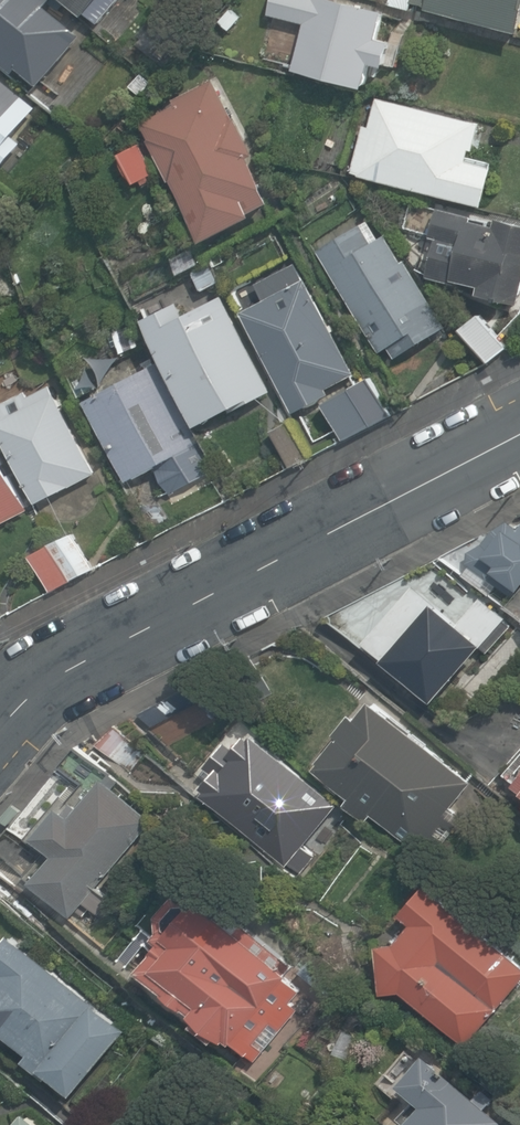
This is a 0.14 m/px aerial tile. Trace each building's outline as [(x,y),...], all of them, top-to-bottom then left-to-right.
[(49,0),(0,0),(0,56),(41,93),(86,32),(49,0)] [(93,15),(105,0),(75,0),(93,15)] [(351,0),(281,0),(279,13),(305,24),(304,71),(388,87),(404,11),(351,0)] [(413,0),(519,28),(519,0),(414,0),(413,0)] [(0,79),(0,173),(23,147),(16,138),(37,111),(0,79)] [(215,84),(146,123),(175,185),(213,242),(285,202),(215,84)] [(483,120),(395,99),(366,130),(355,170),(487,205),(498,165),(473,158),(483,120)] [(447,209),(434,275),(519,292),(519,223),(447,209)] [(448,326),(376,214),(319,253),(393,359),(448,326)] [(358,375),(298,259),(258,279),(266,298),(242,309),(293,408),(358,375)] [(273,389),(225,292),(187,313),(180,301),(141,319),(197,425),(273,389)] [(511,348),(485,315),(467,329),(494,362),(511,348)] [(195,443),(154,361),(79,397),(121,480),(195,443)] [(389,413),(372,377),(355,385),(373,421),(389,413)] [(0,408),(0,440),(32,504),(94,473),(49,384),(0,408)] [(373,421),(355,385),(334,396),(352,433),(373,421)] [(312,454),(294,418),(273,428),(290,465),(312,454)] [(21,505),(0,462),(0,516),(21,505)] [(506,520),(469,565),(512,600),(519,590),(519,531),(506,520)] [(89,564),(70,529),(47,541),(66,577),(89,564)] [(66,577),(47,541),(25,553),(44,588),(66,577)] [(478,644),(428,602),(380,658),(430,700),(478,644)] [(472,780),(375,699),(319,766),(417,847),(472,780)] [(342,811),(255,736),(240,753),(228,742),(206,767),(213,774),(199,790),(291,869),(342,811)] [(155,821),(108,781),(76,818),(64,807),(38,837),(61,857),(40,883),(77,914),(155,821)] [(422,883),(395,915),(407,924),(392,942),(372,943),(376,994),(398,992),(462,1046),(519,978),(519,966),(422,883)] [(0,884),(0,912),(14,895),(0,884)] [(293,976),(202,902),(147,969),(238,1043),(293,976)] [(17,936),(0,958),(0,1042),(2,1043),(9,1034),(50,1066),(101,1003),(17,936)] [(421,1062),(394,1094),(419,1115),(410,1124),(495,1124),(421,1062)] [(38,1113),(27,1124),(52,1124),(38,1113)]
